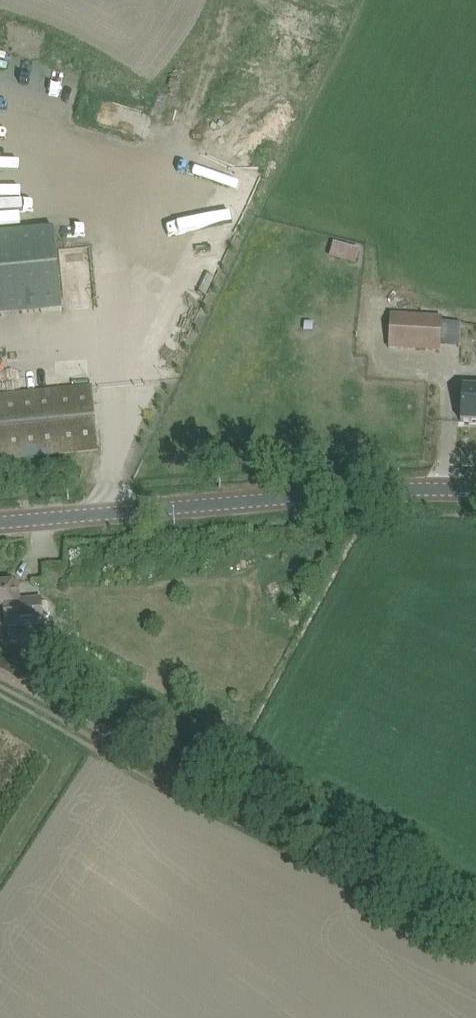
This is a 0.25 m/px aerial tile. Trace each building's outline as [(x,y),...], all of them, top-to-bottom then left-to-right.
[(0,235),(0,316),(65,310),(57,229),(0,235)] [(333,242),(330,255),(356,262),(360,249),(333,242)] [(442,318),(391,315),(389,347),(441,350),(442,318)] [(98,450),(92,387),(0,396),(0,460),(98,450)] [(475,422),(475,388),(463,388),(461,421),(475,422)] [(0,585),(0,608),(3,607),(5,627),(44,624),(43,618),(46,617),(49,614),(50,611),(49,606),(46,604),(43,604),(42,599),(20,600),(18,583),(0,585)]
